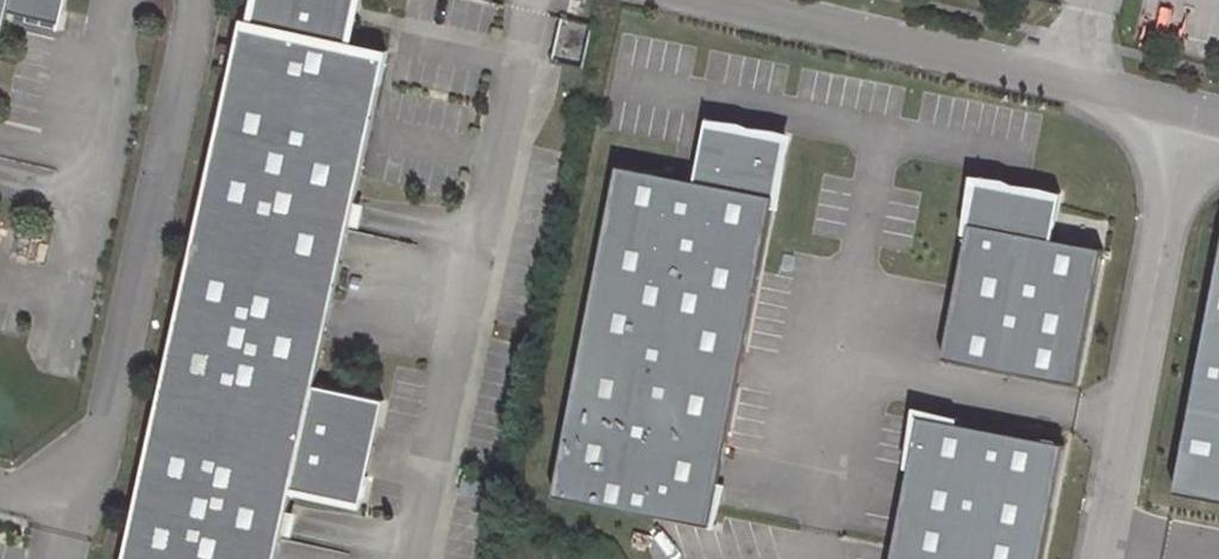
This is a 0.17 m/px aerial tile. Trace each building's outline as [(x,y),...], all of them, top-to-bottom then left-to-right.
[(7,14),(58,26),(64,0),(0,0),(0,46),(7,14)] [(126,558),(278,558),(293,486),(363,500),(369,472),(366,471),(382,395),(315,381),(383,53),(342,44),(351,0),(248,0),(244,20),(238,19),(126,558)] [(615,164),(552,495),(715,526),(715,524),(711,523),(714,509),(785,137),(707,122),(708,117),(705,116),(693,179),(615,164)] [(1077,382),(1103,247),(1052,237),(1061,190),(1058,190),(1057,195),(977,179),(942,357),(1077,382)] [(1171,492),(1218,501),(1218,243),(1171,492)] [(919,415),(894,545),(891,558),(1043,558),(1066,443),(919,415)]
